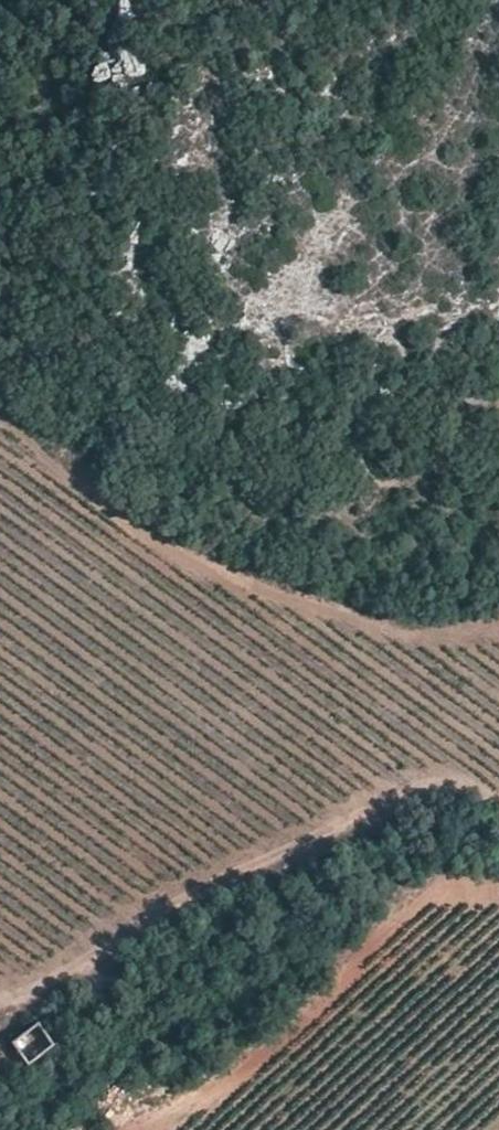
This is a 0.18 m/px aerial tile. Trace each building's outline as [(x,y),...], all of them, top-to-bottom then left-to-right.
[(43,1025),(16,1044),(32,1069),(60,1049),(43,1025)]
